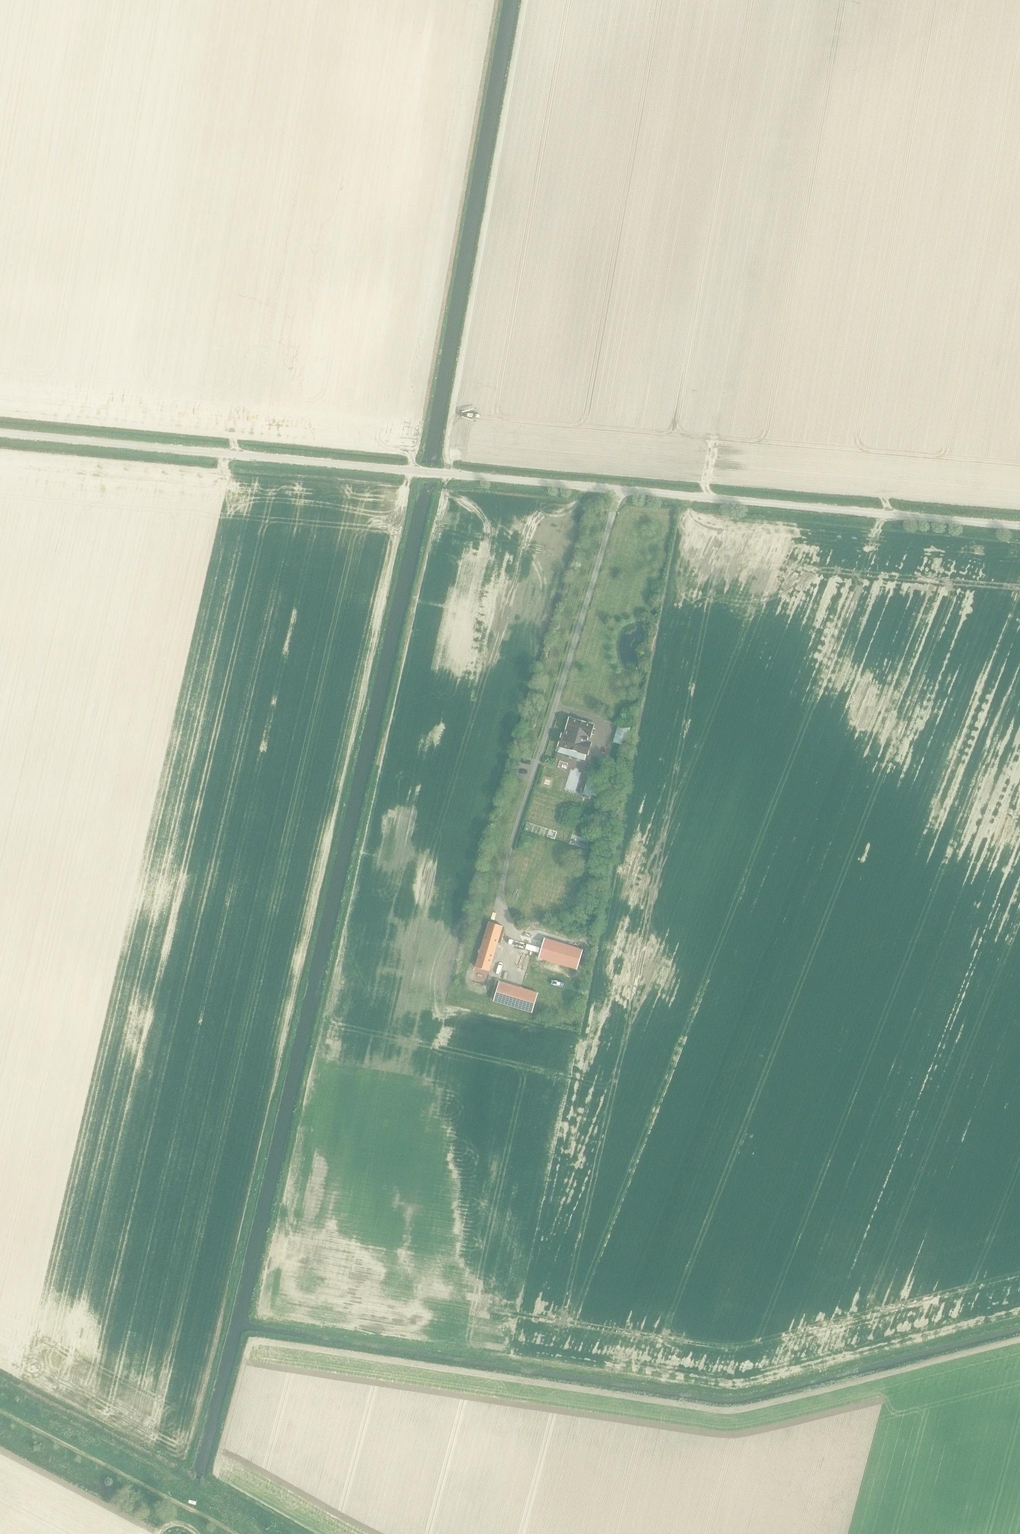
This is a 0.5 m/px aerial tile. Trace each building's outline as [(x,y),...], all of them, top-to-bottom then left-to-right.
[(590,739),(592,739),(596,727),(570,719),(566,731),(569,732),(568,736),(563,734),(559,747),(589,757),(593,744),(589,743),(590,739)] [(571,759),(565,780),(576,783),(581,762),(571,759)] [(594,788),(598,770),(590,768),(587,786),(594,788)] [(550,829),(558,831),(561,824),(552,821),(550,829)] [(476,967),(489,971),(503,926),(489,922),(476,967)] [(544,938),(538,958),(577,969),(583,950),(544,938)] [(500,995),(541,1006),(546,986),(506,974),(500,995)]
